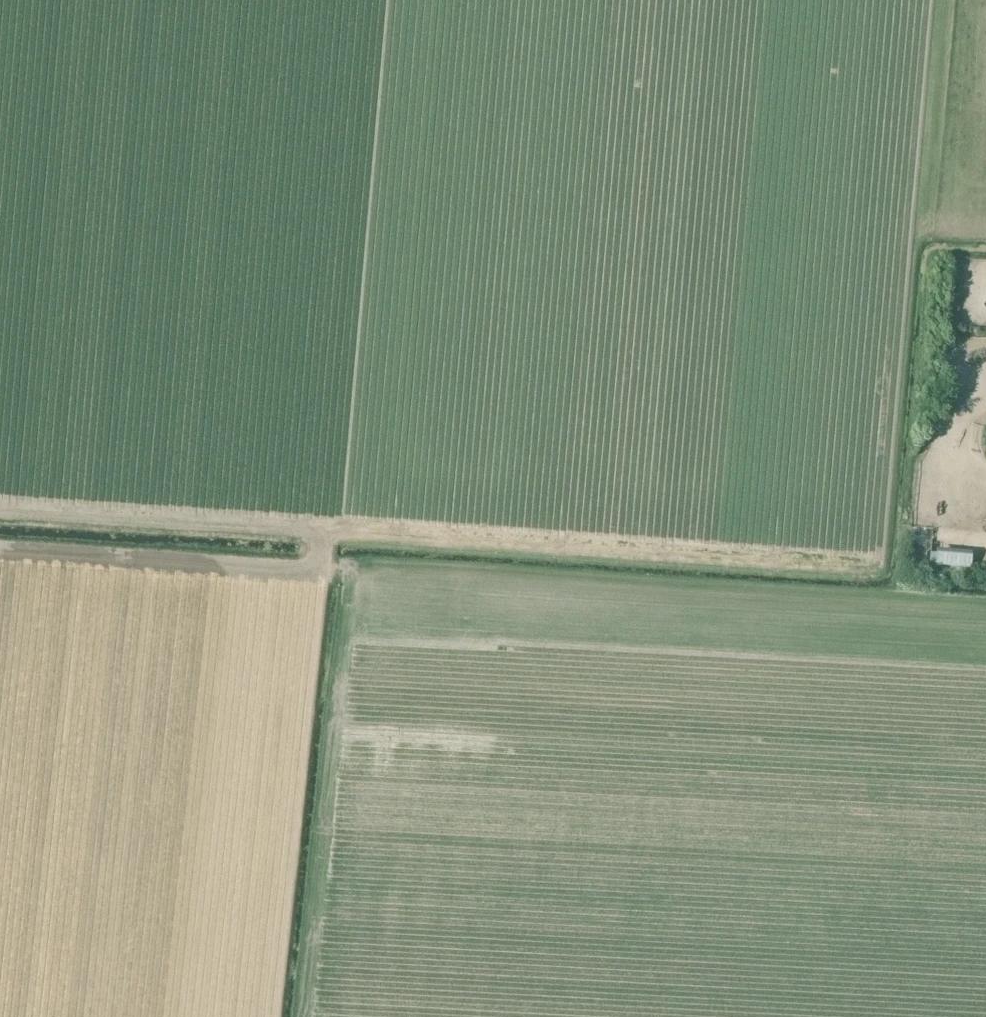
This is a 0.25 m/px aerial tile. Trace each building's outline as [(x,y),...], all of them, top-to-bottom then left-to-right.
[(946,555),(945,566),(956,567),(957,556),(946,555)]
